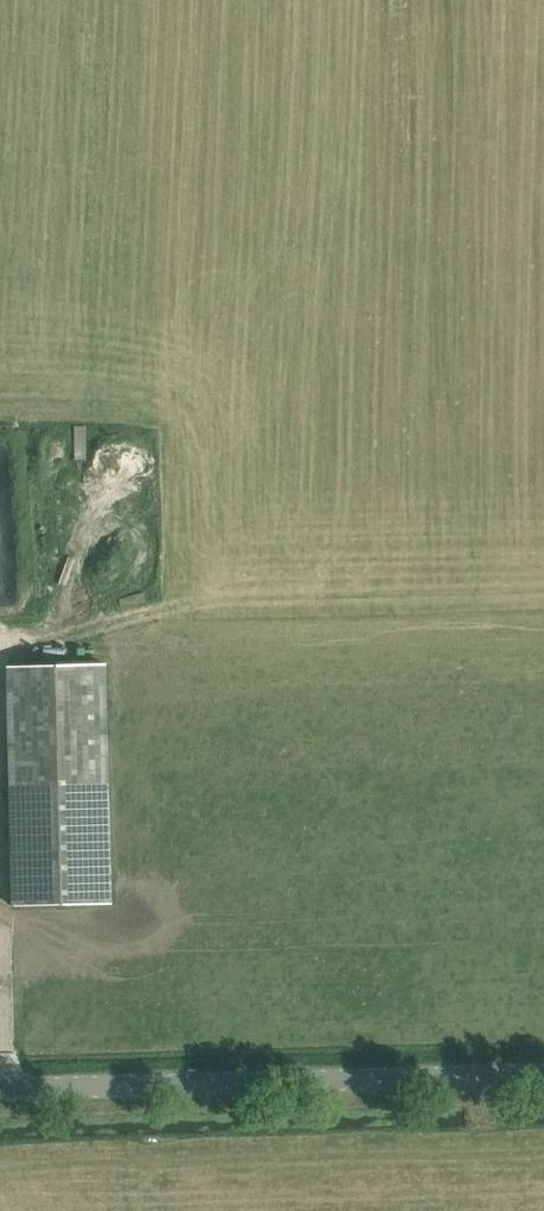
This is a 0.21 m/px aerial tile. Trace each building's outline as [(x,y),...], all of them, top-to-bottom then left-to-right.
[(112,903),(106,664),(8,666),(14,906),(112,903)]
